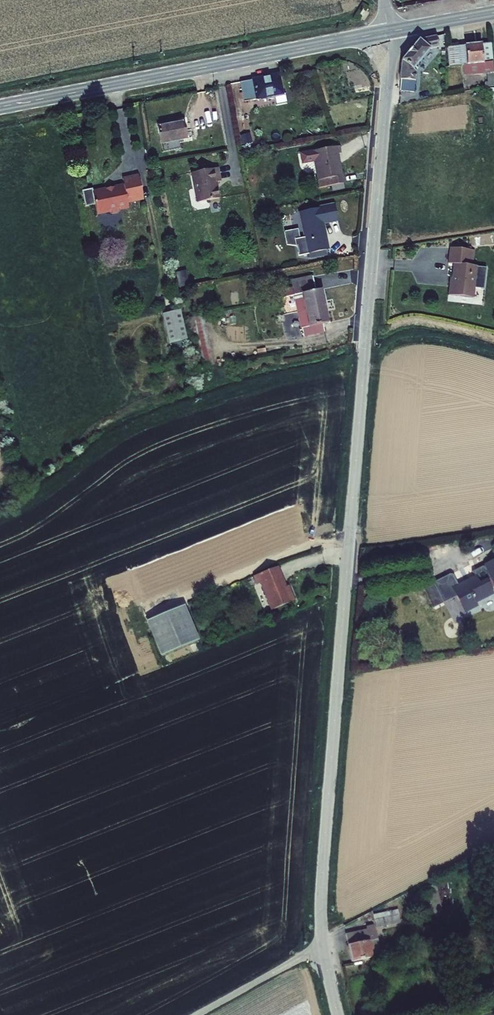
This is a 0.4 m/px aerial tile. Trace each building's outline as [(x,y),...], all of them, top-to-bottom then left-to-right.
[(402,60),(400,81),(401,81),(415,82),(416,73),(419,70),(417,68),(431,51),(430,51),(439,49),(436,36),(419,40),(402,60)] [(448,48),(449,67),(464,66),(465,77),(487,74),(493,74),(493,73),(493,63),(484,64),(482,44),(448,48)] [(492,44),(482,44),(484,64),(493,63),(492,44)] [(487,74),(488,82),(484,83),(485,88),(493,87),(493,74),(487,74)] [(282,95),(278,76),(255,80),(242,83),(246,102),(268,98),(268,100),(274,99),(274,97),(282,95)] [(415,82),(401,81),(400,91),(414,93),(415,82)] [(187,137),(183,119),(157,123),(160,142),(187,137)] [(340,145),(299,152),(302,163),(314,161),(319,188),(344,183),(338,153),(341,152),(340,145)] [(221,179),(218,166),(191,172),(197,202),(220,197),(217,180),(221,179)] [(92,188),(81,189),(85,205),(95,204),(97,214),(109,211),(112,213),(118,212),(120,209),(128,208),(127,203),(143,199),(138,174),(122,177),(123,183),(114,185),(114,186),(105,188),(105,187),(92,189),(92,188)] [(326,249),(329,249),(327,241),(324,224),(332,222),(338,221),(334,202),(319,205),(320,207),(298,211),(303,236),(300,237),(298,228),(284,231),(287,245),(296,246),(299,256),(309,253),(326,249)] [(484,288),(487,267),(478,266),(478,265),(473,264),(475,249),(450,246),(449,261),(454,262),(452,277),(450,277),(448,294),(474,298),(475,287),(484,288)] [(326,249),(309,253),(310,259),(327,255),(326,249)] [(185,273),(179,275),(181,284),(188,282),(185,273)] [(281,289),(282,297),(293,294),(301,292),(309,326),(322,323),(329,322),(322,287),(315,288),(312,275),(291,279),(292,287),(281,289)] [(300,328),(302,328),(309,326),(301,292),(293,294),(300,328)] [(180,309),(162,313),(169,343),(171,342),(184,339),(187,338),(180,309)] [(202,368),(214,365),(204,318),(192,320),(202,368)] [(322,323),(309,326),(302,328),(304,336),(324,332),(322,323)] [(184,339),(171,342),(173,350),(186,347),(184,339)] [(436,578),(448,597),(459,592),(469,609),(481,603),(479,599),(493,590),(493,586),(491,582),(493,580),(493,557),(487,561),(493,572),(482,579),(478,572),(462,581),(458,574),(448,571),(436,578)] [(287,587),(276,562),(252,572),(256,580),(259,579),(270,606),(293,596),(289,586),(287,587)] [(182,602),(145,618),(160,653),(197,637),(182,602)] [(399,909),(374,914),(377,927),(401,923),(399,909)] [(377,927),(347,932),(352,961),(382,956),(377,927)]
